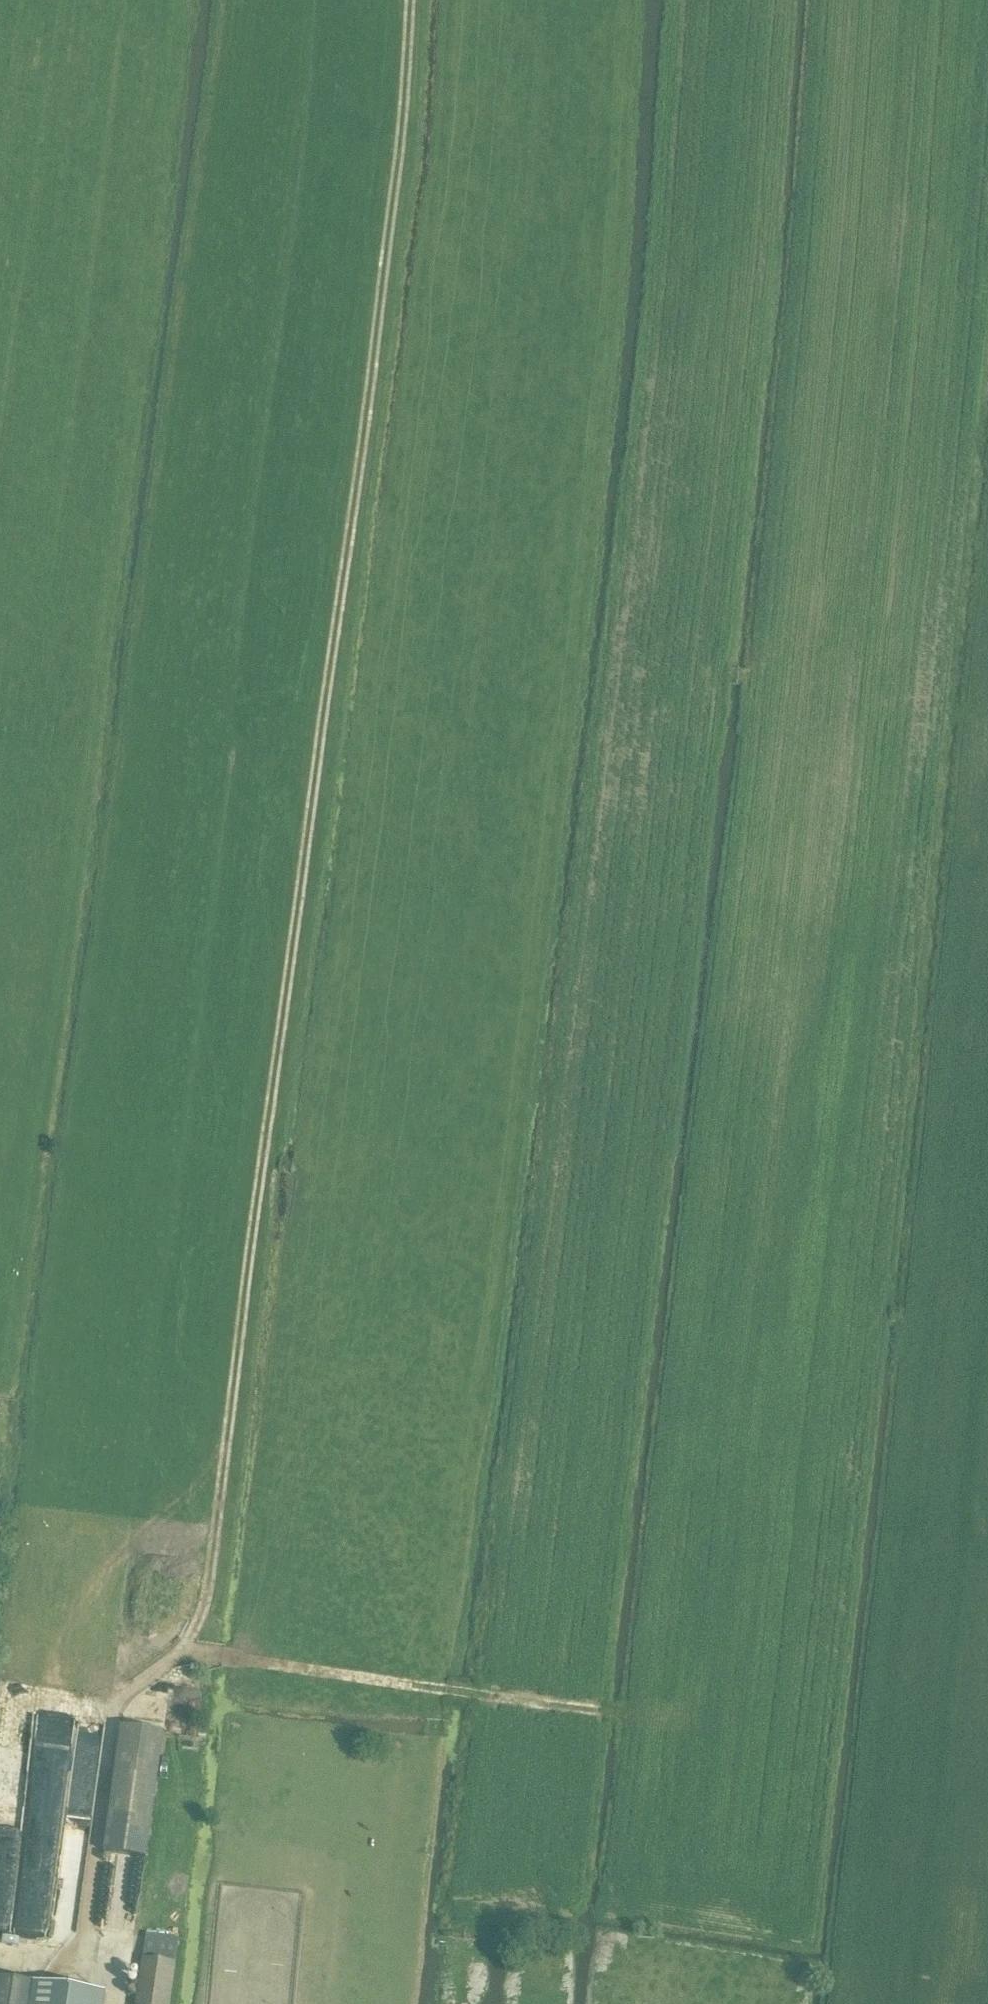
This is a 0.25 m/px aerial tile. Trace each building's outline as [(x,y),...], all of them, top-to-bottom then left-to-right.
[(146,1860),(149,1840),(164,1735),(121,1729),(107,1834),(106,1853),(146,1860)] [(136,2003),(170,2003),(176,1965),(179,1940),(146,1936),(143,1960),(136,2003)] [(105,1994),(0,1980),(0,2003),(103,2003),(105,1994)]
